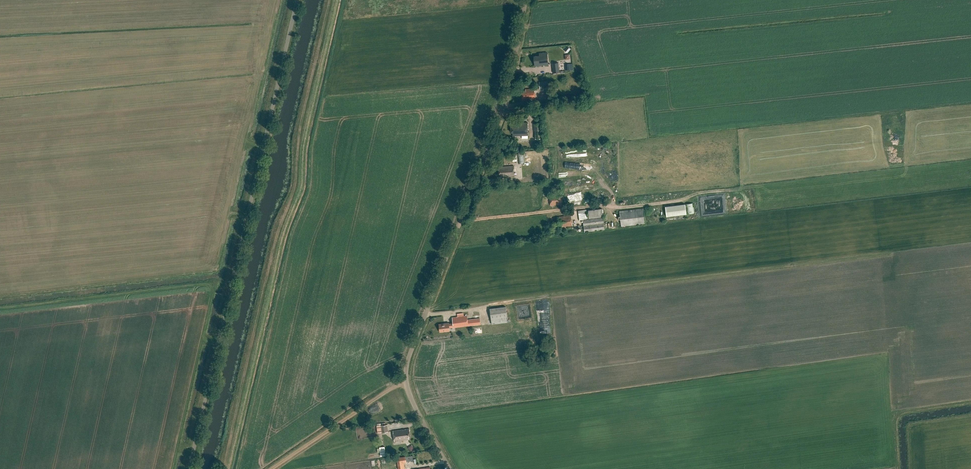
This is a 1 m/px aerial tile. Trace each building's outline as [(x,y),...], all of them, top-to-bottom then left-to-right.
[(534,56),(535,66),(548,64),(547,53),(539,53),(539,55),(534,56)] [(549,88),(548,81),(539,82),(540,89),(549,88)] [(522,92),(523,101),(535,100),(534,88),(526,89),(526,91),(522,92)] [(513,132),(513,135),(528,135),(528,122),(512,123),(512,132),(513,132)] [(514,166),(499,167),(499,174),(501,174),(501,177),(515,176),(514,166)] [(563,205),(562,194),(550,195),(551,206),(563,205)] [(686,204),(687,214),(694,213),(693,203),(686,204)] [(686,214),(685,204),(665,207),(666,217),(686,214)] [(605,230),(602,208),(588,210),(589,219),(588,219),(587,209),(578,211),(579,220),(583,220),(584,232),(605,230)] [(645,224),(644,208),(619,211),(621,227),(645,224)] [(571,215),(557,217),(558,228),(573,226),(571,215)] [(508,322),(506,306),(490,308),(492,324),(508,322)] [(449,323),(439,324),(440,332),(450,331),(450,328),(454,327),(454,328),(480,325),(480,319),(468,320),(467,316),(463,316),(462,313),(457,314),(458,317),(452,318),(453,322),(449,323)] [(387,425),(376,426),(377,433),(387,432),(387,425)] [(393,431),(395,442),(409,440),(409,437),(411,437),(410,429),(393,431)] [(406,463),(405,457),(397,458),(398,468),(405,468),(404,463),(406,463)]
